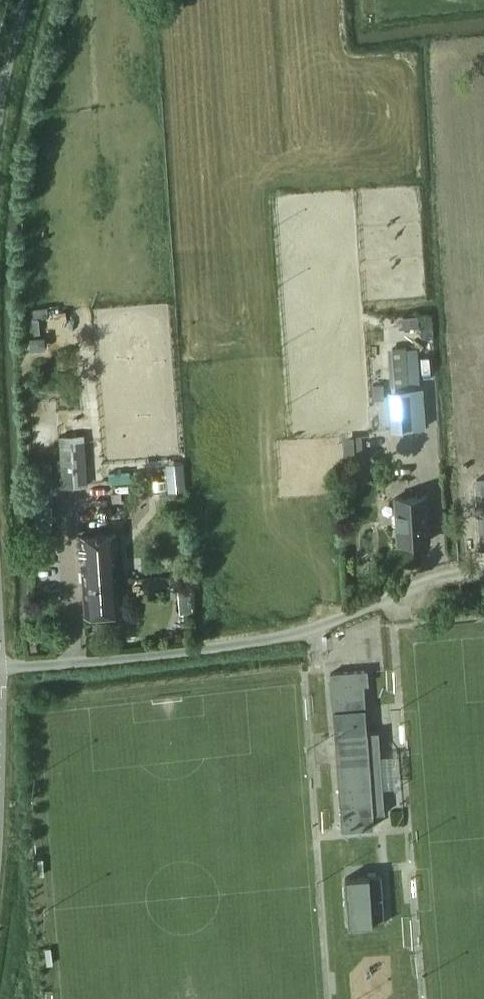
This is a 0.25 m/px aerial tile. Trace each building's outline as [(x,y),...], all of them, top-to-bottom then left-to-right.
[(403,334),(434,333),(433,312),(402,314),(403,334)] [(407,348),(394,348),(396,386),(409,385),(407,348)] [(399,429),(425,427),(423,388),(397,390),(399,429)] [(61,449),(59,449),(62,487),(89,485),(86,448),(85,448),(84,434),(60,436),(61,449)] [(34,462),(35,493),(52,492),(51,461),(34,462)] [(479,548),(483,547),(483,480),(474,481),(479,548)] [(396,497),(397,510),(392,513),(393,523),(398,525),(399,542),(430,540),(427,495),(396,497)] [(36,531),(49,531),(49,504),(35,504),(36,531)] [(80,535),(85,613),(121,611),(116,533),(80,535)] [(368,671),(332,673),(335,710),(336,710),(345,828),(375,826),(374,813),(385,812),(378,731),(367,732),(365,708),(366,708),(364,685),(369,684),(368,671)] [(346,877),(350,925),(386,922),(382,875),(346,877)]
